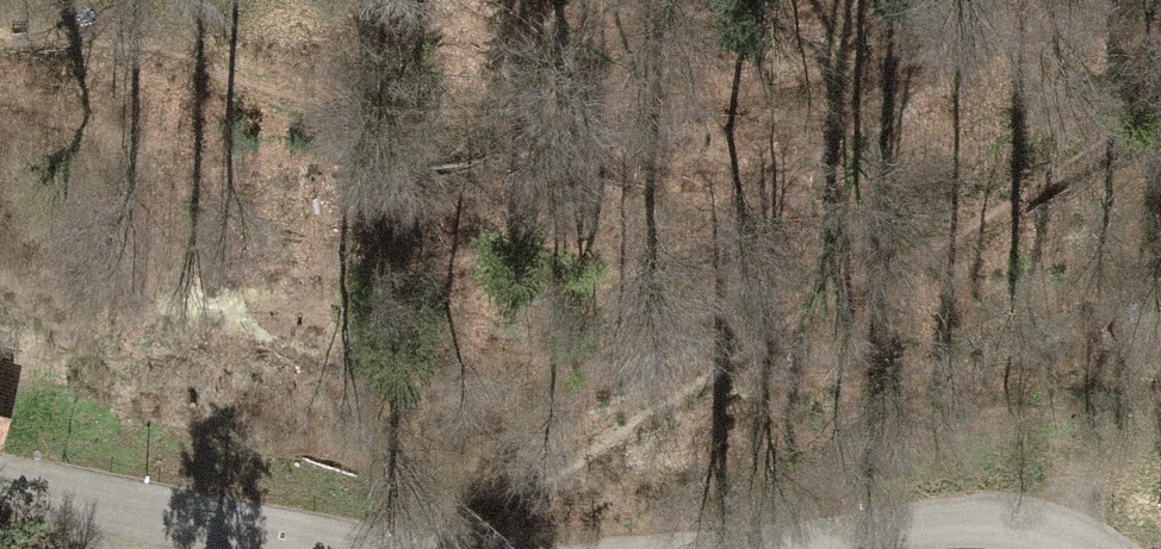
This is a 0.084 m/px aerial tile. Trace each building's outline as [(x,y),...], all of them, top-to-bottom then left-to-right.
[(0,367),(0,423),(13,370),(0,367)]
